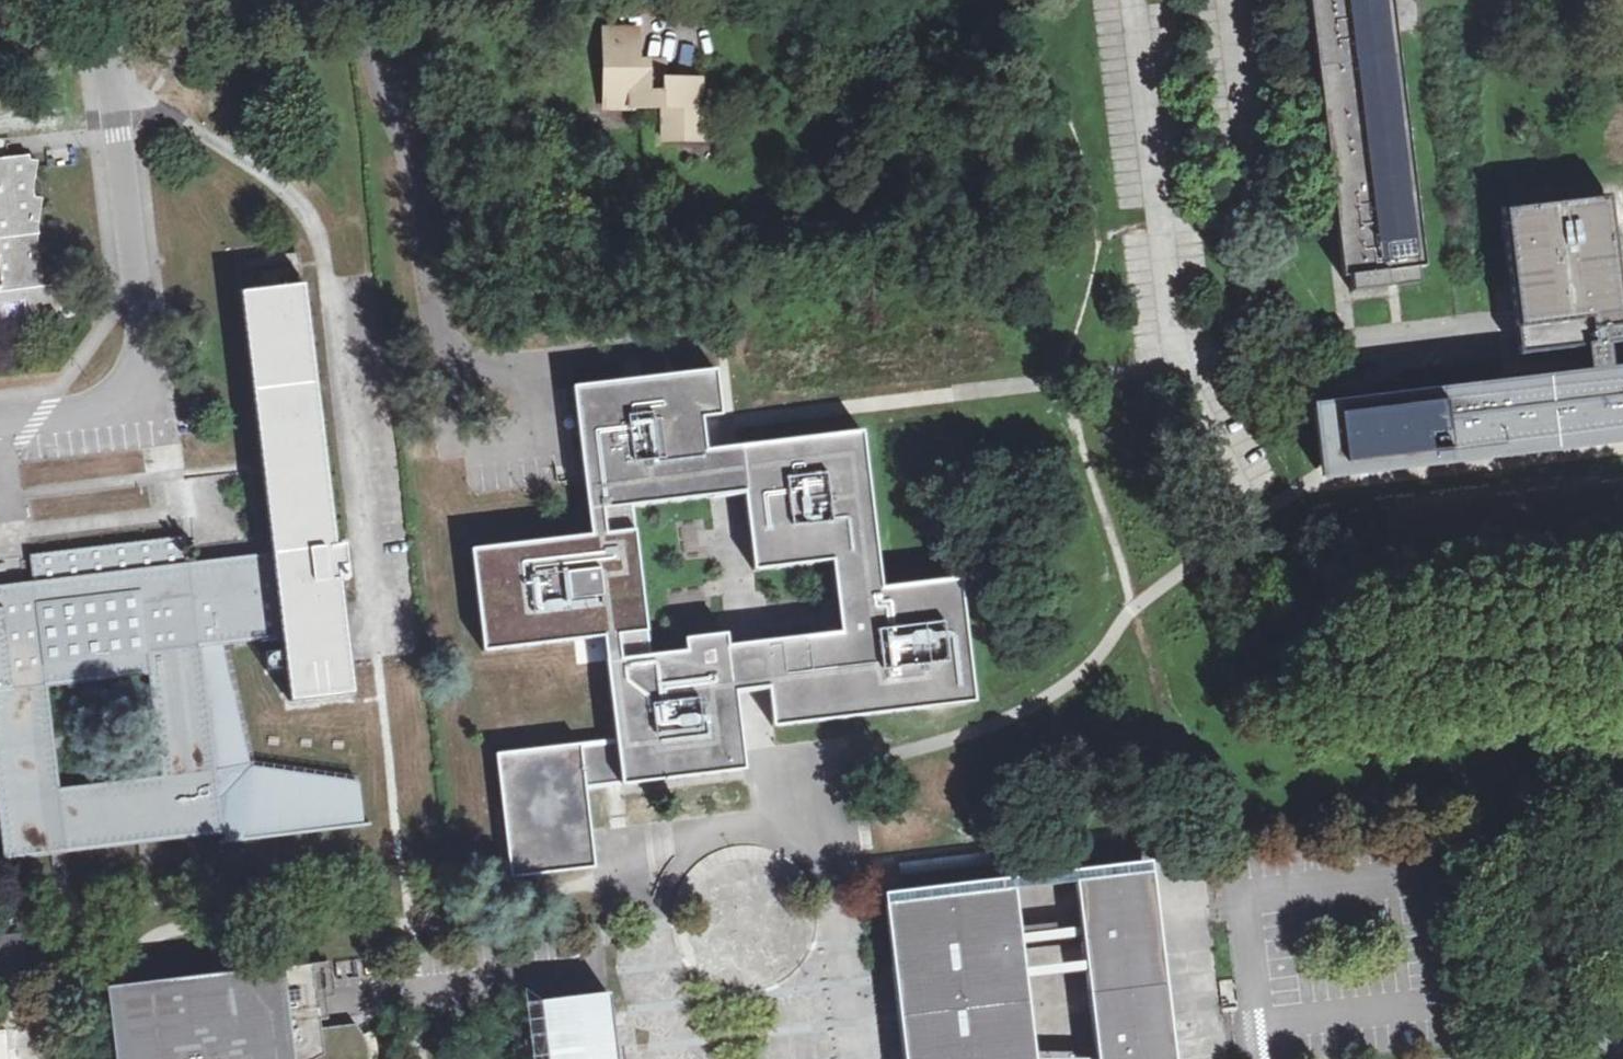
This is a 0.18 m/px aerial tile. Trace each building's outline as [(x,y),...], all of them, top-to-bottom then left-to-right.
[(1344,277),(1351,276),(1353,292),(1422,284),(1420,268),(1426,267),(1393,0),(1311,0),(1344,277)] [(606,31),(607,106),(663,106),(663,139),(710,138),(710,106),(701,106),(701,80),(666,80),(666,63),(638,63),(638,31),(606,31)] [(64,315),(59,280),(45,281),(37,231),(41,230),(39,224),(43,195),(35,193),(35,185),(39,159),(31,157),(30,151),(0,155),(0,323),(64,315)] [(1502,209),(1521,356),(1587,347),(1609,345),(1622,343),(1622,298),(1610,196),(1502,209)] [(359,781),(252,765),(223,644),(282,637),(290,700),(354,692),(343,588),(351,587),(345,543),(337,544),(336,541),(336,532),(306,283),(240,291),(270,540),(271,548),(271,552),(231,557),(190,562),(186,535),(31,554),(32,581),(15,583),(0,586),(0,823),(5,860),(77,851),(178,839),(223,833),(224,842),(364,825),(359,781)] [(1609,345),(1587,347),(1591,373),(1612,371),(1609,345)] [(1314,409),(1323,480),(1622,442),(1622,369),(1612,371),(1591,373),(1314,409)] [(702,418),(721,416),(716,370),(660,377),(622,381),(572,387),(587,512),(590,536),(470,550),(483,652),(603,637),(615,740),(495,754),(510,878),(594,868),(590,833),(585,790),(616,786),(744,770),(735,692),(751,690),(767,688),(772,727),(974,703),(959,579),(881,588),(868,478),(862,432),(725,448),(706,450),(702,418)] [(1072,873),(1076,908),(1095,1058),(1173,1058),(1153,902),(1149,864),(1072,873)] [(884,895),(888,931),(895,991),(904,1058),(1031,1058),(1014,915),(1010,880),(901,893),(884,895)] [(327,962),(310,964),(317,1021),(326,1021),(323,999),(333,998),(332,992),(327,962)] [(111,988),(119,1058),(316,1058),(322,1056),(318,1029),(317,1021),(310,964),(111,988)] [(537,1004),(544,1058),(614,1058),(607,995),(537,1004)] [(318,1029),(322,1056),(316,1058),(365,1058),(365,1052),(361,1037),(353,1025),(318,1029)]
